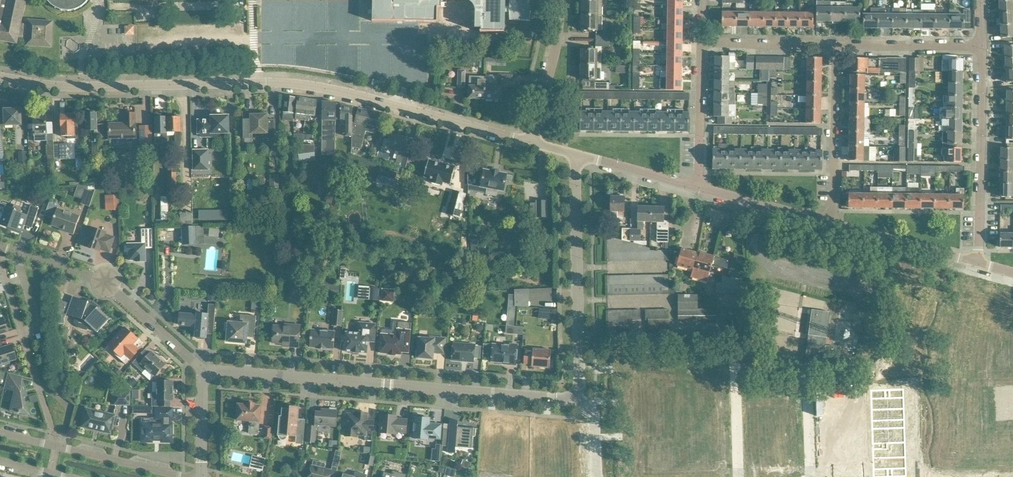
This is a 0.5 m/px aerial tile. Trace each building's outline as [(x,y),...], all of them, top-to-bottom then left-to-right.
[(17,43),(18,38),(27,40),(26,45),(51,47),(53,21),(28,20),(28,24),(21,24),(26,0),(0,0),(0,40),(17,43)] [(51,4),(56,8),(62,10),(69,11),(75,10),(81,7),(86,3),(88,0),(48,0),(51,4)] [(419,7),(404,6),(404,22),(437,22),(438,7),(442,7),(442,0),(420,0),(419,7)] [(482,32),(504,32),(503,32),(503,12),(509,13),(510,19),(529,21),(530,20),(530,9),(530,0),(510,0),(510,7),(504,7),(504,0),(482,0),(482,32)] [(602,16),(602,0),(597,0),(597,1),(582,0),(582,16),(602,16)] [(816,12),(816,22),(830,22),(830,8),(831,2),(831,1),(822,1),(817,1),(816,7),(816,12)] [(1012,13),(1012,1),(999,2),(1000,14),(1012,13)] [(845,22),(845,2),(831,2),(830,8),(830,22),(845,22)] [(845,2),(845,22),(860,22),(860,8),(853,8),(853,3),(846,3),(846,2),(845,2)] [(682,18),(683,6),(669,6),(668,18),(682,18)] [(863,28),(878,28),(878,8),(871,8),(871,15),(864,15),(863,28)] [(892,28),(892,15),(885,15),(886,8),(878,8),(878,28),(892,28)] [(907,28),(907,10),(907,8),(893,8),(893,15),(892,15),(892,28),(907,28)] [(949,29),(950,15),(942,15),(942,8),(935,8),(935,15),(935,29),(949,29)] [(921,29),(921,15),(921,10),(907,10),(907,28),(921,29)] [(950,15),(949,29),(964,29),(964,23),(970,23),(970,10),(964,10),(964,15),(961,15),(961,13),(958,10),(950,10),(950,15)] [(735,27),(735,12),(722,12),(722,26),(735,27)] [(748,27),(748,12),(735,12),(735,27),(748,27)] [(761,27),(761,12),(748,12),(748,27),(761,27)] [(774,27),(774,12),(761,12),(761,27),(774,27)] [(787,27),(787,13),(774,12),(774,27),(787,27)] [(800,27),(800,13),(787,13),(787,27),(800,27)] [(800,13),(800,27),(813,28),(813,13),(800,13)] [(1012,25),(1012,13),(1000,14),(1001,26),(1012,25)] [(935,29),(935,15),(921,15),(921,29),(935,29)] [(602,31),(602,16),(582,16),(582,30),(602,31)] [(682,30),(682,18),(668,18),(668,24),(661,24),(661,30),(682,30)] [(141,32),(141,21),(131,21),(132,32),(141,32)] [(174,31),(174,21),(165,21),(165,31),(174,31)] [(1001,26),(1001,38),(1012,37),(1012,25),(1001,26)] [(682,42),(682,30),(661,30),(668,30),(668,42),(682,42)] [(610,47),(610,41),(596,40),(596,50),(582,49),(581,65),(601,65),(601,47),(610,47)] [(682,54),(682,42),(668,42),(668,48),(662,48),(662,54),(682,54)] [(1012,58),(1012,46),(1005,46),(1005,58),(1012,58)] [(682,66),(682,54),(662,54),(668,54),(668,66),(682,66)] [(715,69),(729,69),(735,69),(735,63),(729,63),(729,57),(715,56),(715,69)] [(802,70),(821,71),(822,58),(807,58),(807,70),(802,70)] [(900,75),(906,76),(906,59),(886,59),(865,59),(865,58),(851,58),(851,73),(865,73),(865,68),(879,69),(879,73),(900,73),(900,75)] [(949,72),(962,72),(963,60),(949,59),(942,59),(942,72),(949,72)] [(601,80),(601,65),(581,65),(581,79),(589,80),(589,81),(592,81),(592,80),(596,80),(601,80)] [(661,72),(661,78),(681,78),(682,66),(668,66),(668,72),(661,72)] [(729,73),(729,69),(715,69),(715,81),(734,81),(734,73),(729,73)] [(770,70),(763,69),(760,69),(760,75),(759,75),(759,81),(768,81),(768,75),(769,75),(769,76),(770,76),(770,70)] [(821,83),(821,71),(802,70),(802,76),(807,76),(807,82),(821,83)] [(962,84),(962,72),(949,72),(949,77),(942,77),(942,84),(949,84),(962,84)] [(851,89),(864,89),(864,75),(851,75),(851,89)] [(485,99),(485,86),(486,80),(473,80),(473,76),(469,76),(469,86),(469,87),(468,99),(485,99)] [(661,78),(660,90),(667,90),(671,90),(681,90),(681,78),(661,78)] [(734,93),(734,81),(715,81),(714,93),(735,93),(734,93)] [(821,97),(821,83),(807,82),(806,97),(821,97)] [(758,94),(767,94),(767,84),(758,84),(758,93),(758,94)] [(962,96),(962,84),(949,84),(949,96),(944,96),(962,96)] [(485,86),(485,99),(501,100),(502,87),(485,86)] [(864,104),(864,89),(851,89),(850,103),(864,104)] [(735,105),(735,93),(714,93),(714,105),(736,105),(735,105)] [(767,106),(767,94),(758,94),(758,93),(754,93),(754,103),(758,103),(758,106),(767,106)] [(295,97),(285,96),(283,112),(284,113),(283,120),(293,121),(293,113),(295,97)] [(962,108),(962,96),(944,96),(943,108),(962,108)] [(305,121),(308,99),(298,97),(296,113),(296,114),(295,119),(305,121)] [(821,110),(821,97),(806,97),(806,110),(821,110)] [(308,99),(305,121),(309,121),(310,115),(315,116),(318,100),(308,99)] [(322,153),(322,155),(335,156),(335,153),(335,145),(336,119),(337,120),(337,103),(336,103),(336,102),(323,102),(323,112),(323,120),(322,153)] [(352,137),(352,122),(353,107),(341,104),(337,103),(337,120),(341,120),(341,125),(346,125),(346,136),(352,137)] [(864,118),(864,104),(850,103),(850,118),(864,118)] [(736,117),(736,105),(714,105),(714,117),(718,117),(718,124),(732,125),(732,117),(736,117)] [(914,119),(915,107),(909,107),(909,120),(925,120),(914,119)] [(352,122),(352,137),(352,147),(361,149),(366,131),(375,134),(380,114),(370,111),(359,108),(355,123),(352,122)] [(962,108),(943,108),(940,108),(940,120),(962,120),(962,108)] [(21,109),(4,109),(5,125),(22,125),(21,109)] [(820,124),(821,110),(806,110),(806,123),(820,124)] [(252,112),(243,112),(243,138),(252,138),(252,133),(261,133),(262,138),(276,138),(275,120),(267,120),(267,115),(252,115),(252,112)] [(594,112),(591,112),(581,112),(580,130),(594,130),(594,112)] [(607,130),(608,112),(594,112),(594,130),(607,130)] [(621,130),(621,112),(608,112),(607,130),(621,130)] [(635,131),(635,113),(621,112),(621,130),(635,131)] [(97,113),(85,113),(86,123),(86,131),(91,130),(92,155),(99,154),(98,142),(97,123),(97,113)] [(648,131),(648,113),(635,113),(635,131),(648,131)] [(662,131),(662,113),(648,113),(648,131),(662,131)] [(675,131),(675,113),(662,113),(662,131),(675,131)] [(689,113),(679,113),(675,113),(675,131),(689,131),(689,113)] [(61,114),(61,124),(62,136),(68,136),(68,139),(78,138),(78,124),(74,125),(74,114),(61,114)] [(136,137),(135,124),(135,114),(125,114),(126,124),(110,124),(110,138),(136,137)] [(34,115),(34,124),(28,124),(28,129),(31,129),(31,139),(35,139),(35,137),(47,137),(46,115),(34,115)] [(198,134),(229,134),(229,116),(211,116),(211,120),(198,120),(198,134)] [(167,133),(168,133),(167,117),(155,117),(155,134),(161,134),(161,143),(160,143),(160,150),(155,150),(155,155),(168,154),(167,133)] [(167,117),(168,133),(175,133),(176,143),(181,143),(181,117),(167,117)] [(870,118),(864,118),(850,118),(850,132),(870,132),(870,118)] [(924,124),(925,120),(909,120),(908,131),(917,132),(920,132),(920,127),(916,126),(916,124),(924,124)] [(961,132),(962,120),(940,120),(940,126),(943,126),(943,132),(961,132)] [(917,148),(917,132),(908,131),(908,148),(917,148)] [(870,132),(850,132),(850,146),(863,147),(863,132),(870,132)] [(961,144),(961,132),(943,132),(942,149),(956,149),(956,144),(961,144)] [(151,133),(140,133),(140,145),(152,144),(151,133)] [(396,165),(401,167),(410,169),(413,157),(405,155),(409,139),(390,134),(389,139),(384,138),(382,145),(387,147),(386,148),(399,152),(396,165)] [(444,152),(462,154),(463,139),(446,137),(444,152)] [(727,150),(728,145),(719,144),(719,150),(713,150),(713,168),(727,168),(727,150)] [(316,145),(299,145),(299,155),(316,152),(316,145)] [(869,147),(863,147),(850,146),(849,161),(869,161),(869,147)] [(727,150),(727,168),(740,168),(741,150),(730,150),(730,147),(728,147),(727,150)] [(741,150),(740,168),(754,168),(754,150),(754,147),(751,147),(751,150),(741,150)] [(754,150),(754,168),(767,169),(768,150),(757,150),(757,147),(754,147),(754,150)] [(768,150),(767,169),(781,169),(781,153),(781,151),(781,147),(778,147),(778,151),(768,150)] [(781,153),(781,169),(794,169),(795,151),(784,151),(784,147),(781,147),(781,151),(781,153)] [(905,147),(899,147),(894,147),(893,162),(905,162),(905,147)] [(795,151),(794,169),(808,169),(808,151),(808,148),(805,148),(805,151),(795,151)] [(808,151),(808,169),(822,169),(822,151),(812,151),(811,151),(811,148),(808,148),(808,151)] [(917,162),(917,148),(908,148),(908,162),(917,162)] [(1012,160),(1012,148),(1001,148),(1001,160),(1012,160)] [(961,149),(956,149),(942,149),(941,156),(944,156),(944,162),(961,163),(961,149)] [(208,150),(193,150),(194,170),(209,170),(208,150)] [(180,160),(167,161),(168,196),(177,196),(176,169),(180,168),(180,160)] [(429,160),(424,177),(431,179),(431,183),(442,186),(443,182),(451,184),(455,167),(429,160)] [(1001,160),(1001,172),(1012,172),(1012,160),(1001,160)] [(182,168),(177,171),(180,177),(186,174),(182,168)] [(381,170),(378,181),(390,184),(392,176),(396,177),(397,174),(381,170)] [(484,170),(481,187),(487,188),(486,194),(496,196),(498,190),(504,191),(506,181),(511,182),(513,176),(507,175),(507,174),(500,173),(500,172),(492,170),(491,171),(484,170)] [(1001,172),(1001,185),(1012,185),(1012,172),(1001,172)] [(279,175),(270,175),(270,187),(279,187),(279,175)] [(95,190),(98,189),(99,189),(99,185),(87,185),(81,203),(90,206),(95,190)] [(1001,185),(1000,197),(1007,197),(1007,201),(1012,201),(1012,185),(1001,185)] [(877,208),(877,187),(871,187),(870,194),(863,194),(863,207),(877,208)] [(892,208),(892,188),(877,187),(877,208),(892,208)] [(906,208),(907,188),(892,188),(892,208),(906,208)] [(920,208),(921,195),(921,188),(907,188),(906,208),(920,208)] [(950,195),(949,209),(964,209),(964,189),(956,188),(956,195),(950,195)] [(453,190),(447,214),(460,217),(463,217),(464,211),(462,210),(466,194),(453,190)] [(150,196),(144,191),(138,198),(144,203),(150,196)] [(863,207),(863,194),(849,194),(848,207),(863,207)] [(119,206),(118,195),(108,196),(109,207),(119,206)] [(935,208),(935,195),(921,195),(920,208),(935,208)] [(949,209),(950,195),(935,195),(935,208),(949,209)] [(618,218),(618,220),(624,221),(624,197),(611,196),(611,218),(618,218)] [(546,200),(537,200),(537,217),(547,217),(546,200)] [(49,203),(45,215),(54,218),(51,225),(66,230),(65,232),(74,235),(77,225),(80,216),(58,209),(59,207),(58,206),(49,203)] [(19,207),(15,205),(14,205),(13,208),(6,206),(0,223),(9,226),(8,228),(22,232),(24,226),(32,228),(39,208),(31,205),(27,215),(22,213),(22,211),(23,211),(22,210),(19,207)] [(651,222),(651,207),(639,206),(638,230),(630,229),(630,242),(636,244),(640,245),(647,245),(647,241),(640,241),(641,230),(644,231),(644,222),(651,222)] [(651,207),(651,222),(657,222),(657,242),(668,243),(669,221),(664,221),(664,207),(651,207)] [(193,224),(192,212),(180,213),(181,225),(193,224)] [(204,222),(204,239),(212,239),(212,222),(204,222)] [(85,238),(83,243),(84,244),(85,244),(85,246),(100,251),(101,249),(110,252),(113,243),(115,237),(106,234),(106,232),(91,227),(87,238),(86,237),(85,238)] [(203,227),(183,228),(184,244),(196,243),(196,239),(204,238),(203,227)] [(630,242),(630,229),(622,228),(622,240),(624,241),(630,242)] [(153,248),(153,238),(153,229),(142,229),(142,243),(127,244),(128,246),(125,246),(125,252),(128,252),(128,254),(129,254),(129,260),(142,260),(142,261),(146,261),(146,248),(153,248)] [(1000,234),(1000,247),(1012,247),(1012,234),(1000,234)] [(679,258),(677,265),(690,269),(693,270),(691,277),(712,283),(715,274),(711,273),(710,272),(710,273),(698,269),(698,268),(694,267),(698,253),(697,253),(682,249),(679,258)] [(710,273),(710,272),(712,265),(726,269),(729,261),(714,257),(714,256),(698,252),(697,253),(698,253),(694,267),(698,268),(698,269),(710,273)] [(733,262),(729,276),(736,278),(742,280),(744,273),(738,272),(741,264),(733,262)] [(716,283),(716,294),(745,294),(745,282),(722,276),(722,283),(716,283)] [(317,292),(339,294),(340,286),(318,284),(317,292)] [(369,289),(368,300),(379,300),(379,289),(369,289)] [(394,297),(394,290),(383,289),(382,301),(389,301),(394,297)] [(678,320),(716,320),(716,309),(698,309),(698,295),(678,295),(678,320)] [(59,324),(65,324),(65,318),(67,314),(76,317),(74,322),(76,325),(79,327),(81,328),(84,329),(87,330),(90,326),(97,332),(110,318),(98,307),(97,309),(88,303),(89,302),(73,296),(70,304),(58,299),(59,324)] [(510,296),(507,326),(514,326),(516,307),(515,296),(510,296)] [(258,306),(257,298),(242,298),(242,307),(258,306)] [(213,334),(216,305),(209,304),(208,310),(210,310),(210,315),(198,314),(194,309),(187,315),(178,314),(177,324),(182,325),(185,325),(197,326),(196,337),(206,338),(206,334),(213,334)] [(746,343),(746,335),(746,309),(721,309),(721,321),(726,321),(726,332),(681,333),(681,336),(676,336),(676,343),(746,343)] [(341,326),(342,310),(334,310),(333,326),(341,326)] [(637,337),(651,337),(651,310),(645,310),(646,320),(648,320),(649,336),(637,336),(637,337)] [(824,355),(825,345),(830,312),(812,310),(810,320),(804,365),(822,367),(824,355)] [(254,338),(255,328),(256,316),(241,315),(240,323),(229,322),(229,324),(226,324),(226,330),(228,330),(227,341),(238,342),(238,341),(246,341),(247,337),(254,338)] [(410,343),(411,323),(398,321),(397,331),(399,331),(398,335),(381,334),(380,353),(389,354),(389,355),(390,355),(390,354),(395,354),(395,356),(396,354),(401,355),(402,352),(409,353),(410,343)] [(374,342),(375,332),(376,324),(359,323),(358,333),(346,332),(345,341),(345,351),(353,352),(353,353),(359,353),(359,352),(367,353),(368,341),(374,342)] [(274,326),(273,333),(272,343),(289,344),(289,347),(299,347),(300,337),(300,326),(289,325),(289,327),(274,326)] [(119,359),(126,364),(139,350),(133,344),(138,339),(131,333),(130,331),(129,330),(128,329),(126,329),(124,327),(108,345),(121,357),(119,359)] [(311,330),(311,337),(310,347),(318,348),(318,349),(325,350),(325,348),(334,349),(335,332),(311,330)] [(427,339),(419,338),(418,350),(416,350),(416,356),(417,356),(417,357),(433,359),(433,353),(444,353),(445,343),(445,339),(427,337),(427,339)] [(480,359),(481,349),(481,346),(475,346),(475,345),(453,343),(452,360),(462,361),(467,362),(467,361),(474,362),(474,358),(480,359)] [(484,344),(483,354),(492,355),(492,362),(508,363),(508,365),(516,365),(517,355),(517,346),(484,344)] [(1,364),(2,365),(9,363),(8,362),(15,360),(10,345),(0,348),(0,364),(1,364)] [(825,345),(824,355),(835,357),(836,347),(825,345)] [(145,349),(138,357),(133,363),(143,372),(146,369),(155,376),(166,364),(151,352),(150,354),(145,349)] [(551,350),(541,349),(533,349),(533,350),(525,350),(525,354),(524,364),(532,365),(532,367),(549,368),(550,366),(552,366),(552,360),(550,360),(551,350)] [(973,351),(954,352),(955,363),(973,363),(973,351)] [(973,363),(955,363),(955,375),(974,374),(973,363)] [(710,364),(698,364),(698,371),(703,371),(703,383),(726,382),(725,370),(711,370),(710,364)] [(18,383),(20,376),(7,373),(3,389),(14,391),(10,410),(17,412),(17,413),(19,413),(19,412),(23,413),(26,410),(22,397),(26,396),(22,384),(18,383)] [(173,381),(163,381),(157,381),(157,393),(152,392),(152,407),(170,407),(170,400),(173,400),(173,381)] [(870,390),(873,476),(898,476),(906,476),(903,389),(870,390)] [(130,405),(130,392),(114,392),(114,405),(130,405)] [(767,397),(752,398),(753,420),(768,419),(767,397)] [(782,397),(767,397),(768,419),(782,419),(782,397)] [(975,397),(957,397),(957,409),(976,409),(975,397)] [(249,433),(259,434),(261,406),(254,405),(255,404),(248,403),(248,405),(238,404),(237,420),(250,421),(249,433)] [(279,416),(279,426),(278,436),(279,436),(279,437),(281,439),(283,440),(285,440),(286,439),(287,438),(287,437),(288,437),(288,436),(296,436),(296,439),(303,440),(303,444),(305,424),(298,423),(299,408),(290,407),(290,409),(282,408),(281,416),(279,416)] [(94,429),(95,428),(99,429),(101,432),(111,434),(116,415),(86,408),(81,427),(92,430),(93,429),(94,429)] [(142,428),(141,428),(141,434),(142,434),(142,442),(152,442),(152,439),(162,439),(162,442),(172,442),(172,424),(171,424),(172,419),(172,409),(156,409),(155,419),(142,419),(142,424),(142,428)] [(976,409),(957,409),(957,421),(976,420),(976,409)] [(323,412),(322,412),(316,412),(315,425),(336,426),(337,411),(324,410),(323,412)] [(361,415),(355,414),(347,414),(345,436),(357,437),(357,435),(365,436),(365,440),(372,441),(374,421),(367,420),(368,413),(362,413),(361,415)] [(381,414),(380,424),(380,433),(395,434),(395,432),(407,433),(408,420),(396,419),(397,416),(381,414)] [(429,425),(430,423),(430,418),(424,418),(424,417),(423,415),(418,415),(417,416),(417,417),(415,417),(413,438),(428,439),(428,438),(440,439),(441,434),(442,425),(433,424),(433,426),(429,425)] [(476,429),(478,429),(478,428),(458,427),(458,421),(450,420),(449,433),(443,433),(444,426),(442,446),(448,446),(447,452),(455,453),(456,447),(472,448),(473,436),(475,437),(476,429)] [(976,420),(957,421),(958,432),(976,431),(976,420)] [(271,439),(272,427),(265,426),(264,438),(271,439)] [(315,443),(316,427),(309,426),(307,442),(315,443)] [(976,431),(958,432),(958,443),(977,443),(976,431)] [(937,442),(925,442),(925,475),(938,474),(937,442)] [(783,443),(769,444),(769,465),(784,465),(783,443)] [(798,443),(783,443),(784,465),(799,465),(798,443)] [(977,443),(958,443),(958,455),(977,454),(977,443)] [(769,444),(754,444),(754,466),(769,465),(769,444)] [(366,456),(365,465),(373,466),(375,457),(366,456)] [(257,457),(254,469),(263,471),(265,459),(257,457)] [(831,466),(832,476),(863,476),(862,465),(831,466)] [(290,470),(295,476),(296,476),(301,473),(295,466),(290,470)] [(338,468),(332,466),(331,470),(312,466),(309,476),(336,476),(338,468)] [(438,466),(437,472),(444,474),(445,468),(438,466)]
